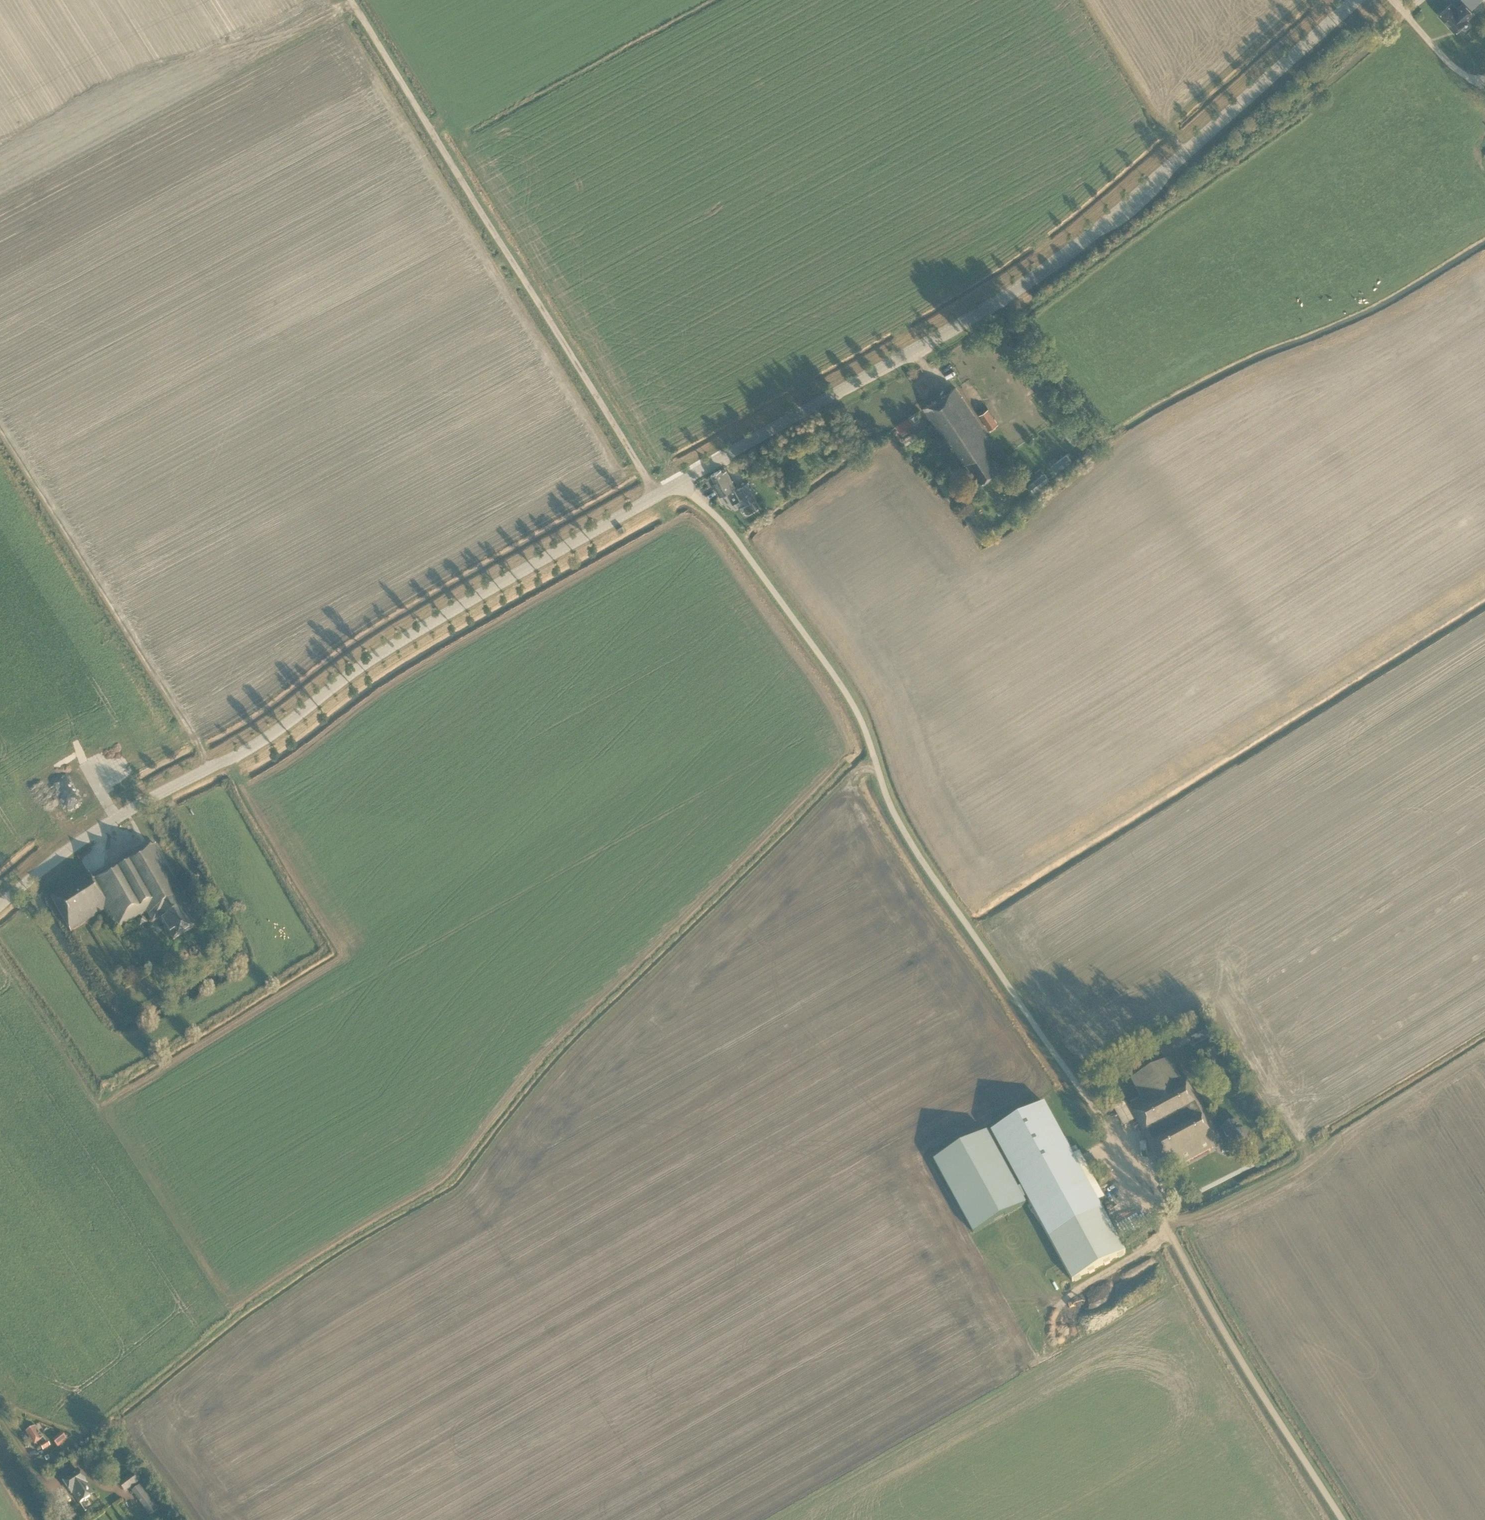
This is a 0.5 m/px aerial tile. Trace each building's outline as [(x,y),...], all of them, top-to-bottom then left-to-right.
[(1470,9),(1480,0),(1462,0),(1463,2),(1456,8),(1451,3),(1439,13),(1455,30),(1467,19),(1466,19),(1473,12),(1470,9)] [(923,407),(934,424),(950,447),(950,448),(962,465),(966,462),(980,482),(1001,468),(994,456),(999,453),(955,387),(923,407)] [(1047,393),(1041,397),(1053,414),(1060,409),(1047,393)] [(988,408),(979,414),(990,429),(999,423),(988,408)] [(909,417),(914,424),(914,425),(921,420),(916,412),(909,417)] [(1079,437),(1067,425),(1061,431),(1074,443),(1079,437)] [(1000,431),(994,435),(1003,451),(1010,447),(1000,431)] [(765,464),(772,460),(768,452),(761,456),(765,464)] [(1067,453),(1051,465),(1055,471),(1072,459),(1067,453)] [(723,472),(721,468),(711,474),(717,485),(715,486),(720,496),(728,491),(734,502),(740,499),(734,488),(736,487),(727,470),(723,472)] [(1033,489),(1048,477),(1044,472),(1029,484),(1033,489)] [(736,489),(745,504),(756,498),(747,482),(736,489)] [(184,896),(155,845),(93,881),(89,874),(51,898),(70,932),(104,911),(115,930),(146,913),(152,923),(159,919),(173,941),(194,928),(182,908),(188,905),(183,896),(184,896)] [(1203,1026),(1189,1034),(1195,1045),(1209,1037),(1203,1026)] [(1180,1080),(1170,1061),(1131,1082),(1141,1101),(1128,1108),(1165,1175),(1222,1144),(1221,1141),(1226,1138),(1231,1148),(1234,1147),(1239,1155),(1254,1146),(1245,1130),(1243,1131),(1238,1121),(1222,1130),(1222,1131),(1217,1134),(1186,1077),(1180,1080)] [(1026,1198),(1072,1283),(1126,1254),(1044,1104),(991,1133),(1022,1189),(1026,1198)] [(972,1234),(1026,1205),(1023,1200),(1026,1198),(1021,1188),(1018,1190),(987,1133),(933,1162),(972,1234)] [(25,1432),(35,1447),(44,1442),(35,1427),(25,1432)] [(67,1441),(61,1433),(52,1441),(58,1448),(67,1441)] [(92,1494),(86,1484),(77,1470),(62,1480),(69,1491),(71,1490),(79,1503),(89,1496),(92,1494)] [(135,1474),(133,1476),(132,1474),(117,1484),(124,1494),(139,1483),(137,1482),(139,1480),(135,1474)] [(144,1508),(153,1502),(140,1485),(131,1492),(144,1508)]
